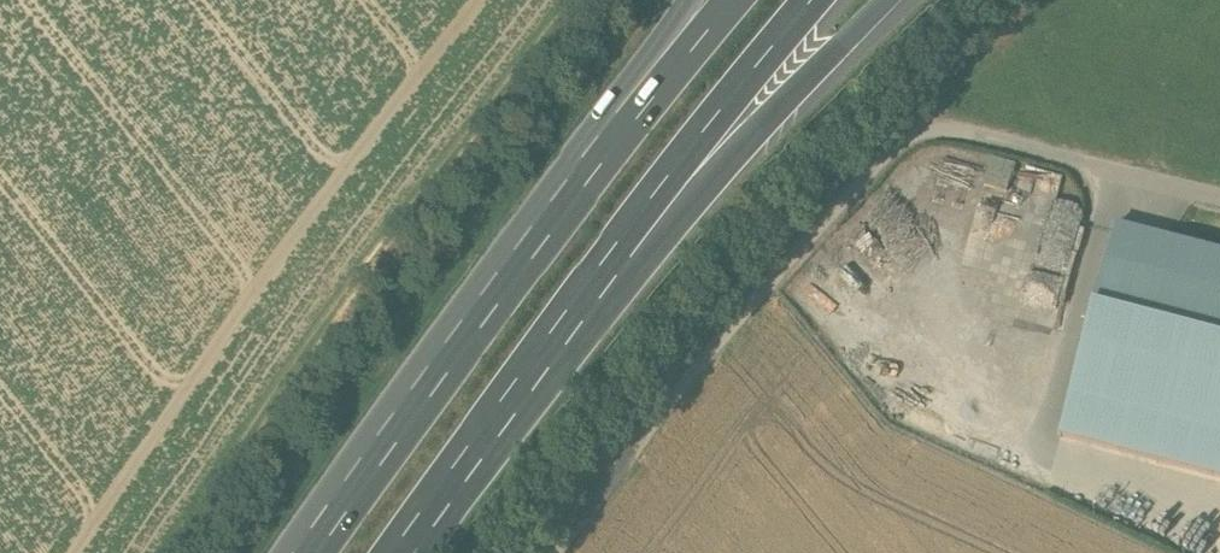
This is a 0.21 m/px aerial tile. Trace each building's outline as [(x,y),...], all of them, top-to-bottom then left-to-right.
[(985,182),(1006,188),(1013,160),(992,155),(985,182)] [(1061,436),(1219,477),(1219,251),(1116,223),(1061,436)]
